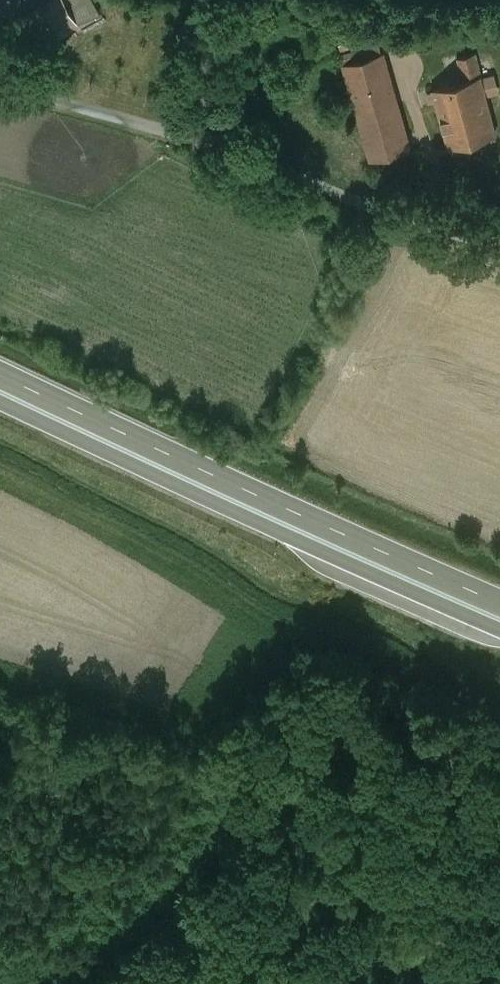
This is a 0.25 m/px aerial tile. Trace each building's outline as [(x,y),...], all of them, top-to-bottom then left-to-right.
[(9,4),(6,0),(0,0),(0,9),(9,4)] [(18,21),(35,50),(95,16),(86,0),(54,0),(18,21)] [(382,52),(344,63),(355,102),(394,91),(382,52)] [(475,53),(458,58),(460,69),(464,75),(480,71),(475,53)] [(480,71),(464,75),(465,80),(481,76),(480,71)] [(465,80),(433,89),(449,146),(496,133),(481,76),(465,80)] [(394,91),(355,102),(371,159),(410,148),(394,91)]
